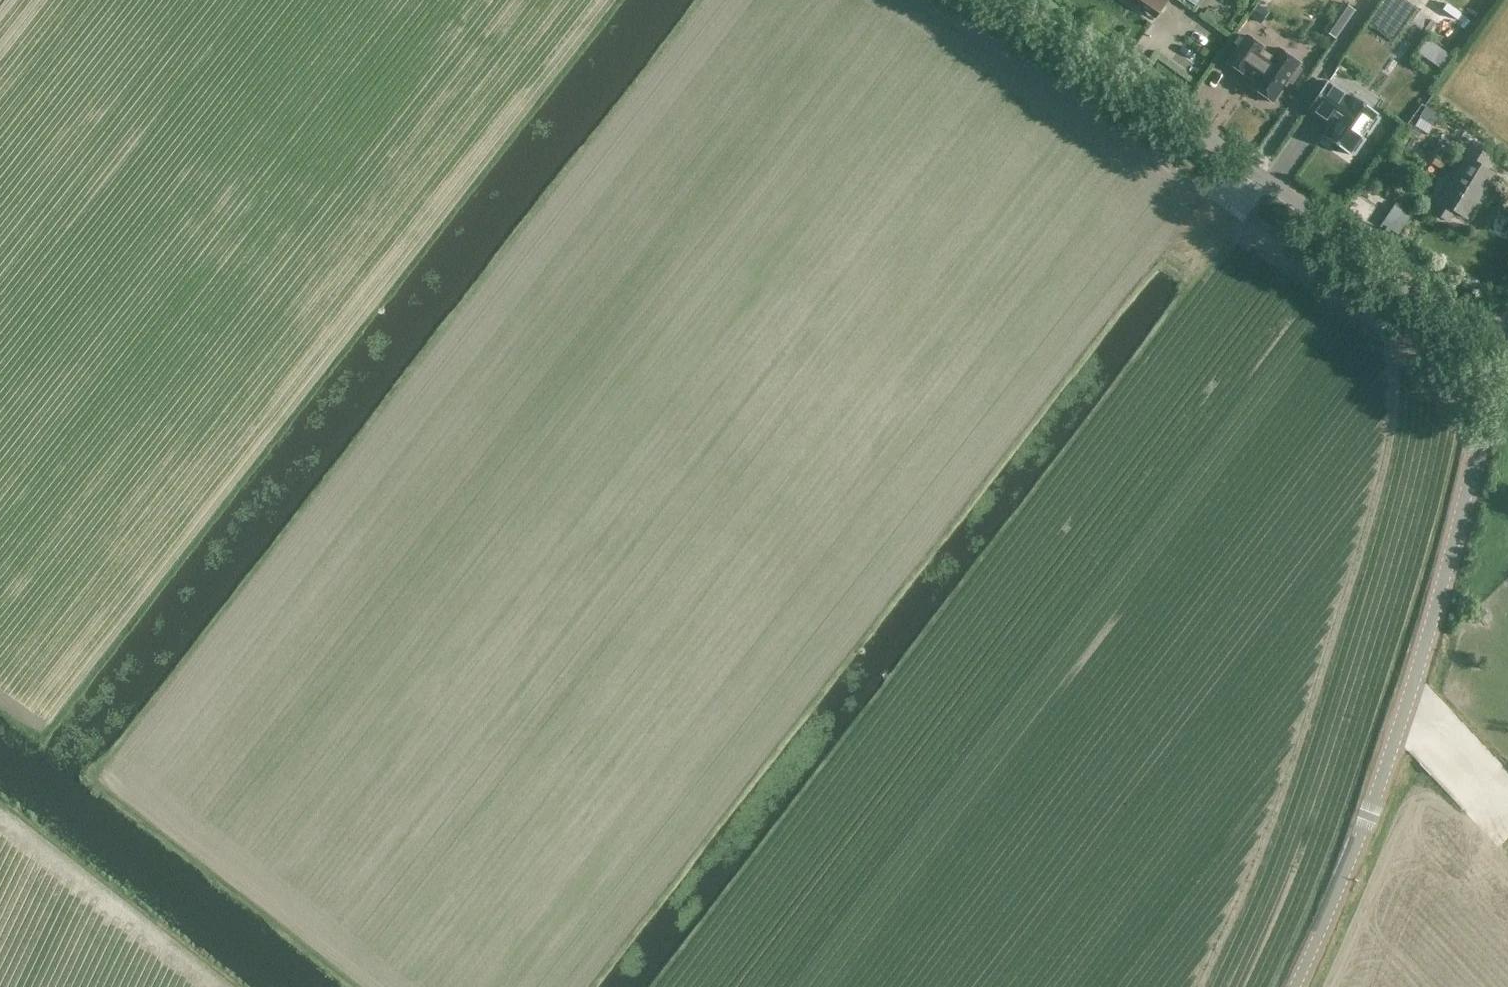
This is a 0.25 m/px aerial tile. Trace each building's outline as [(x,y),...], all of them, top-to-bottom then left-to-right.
[(1158,14),(1167,0),(1138,0),(1158,14)] [(1337,35),(1355,7),(1344,0),(1342,0),(1325,28),(1337,35)] [(1466,40),(1495,0),(1411,0),(1466,40)] [(1244,33),(1225,62),(1242,73),(1243,72),(1253,79),(1249,85),(1271,101),(1285,80),(1289,82),(1299,68),(1295,65),(1297,62),(1275,47),(1270,54),(1260,47),(1261,45),(1244,33)] [(1426,38),(1417,52),(1443,70),(1453,56),(1426,38)] [(1340,131),(1361,148),(1391,106),(1345,72),(1329,94),(1354,111),(1340,131)] [(1493,173),(1484,168),(1491,157),(1439,126),(1426,146),(1452,162),(1447,171),(1455,176),(1433,212),(1446,220),(1452,210),(1465,218),(1493,173)] [(1397,233),(1408,215),(1394,204),(1382,222),(1397,233)]
